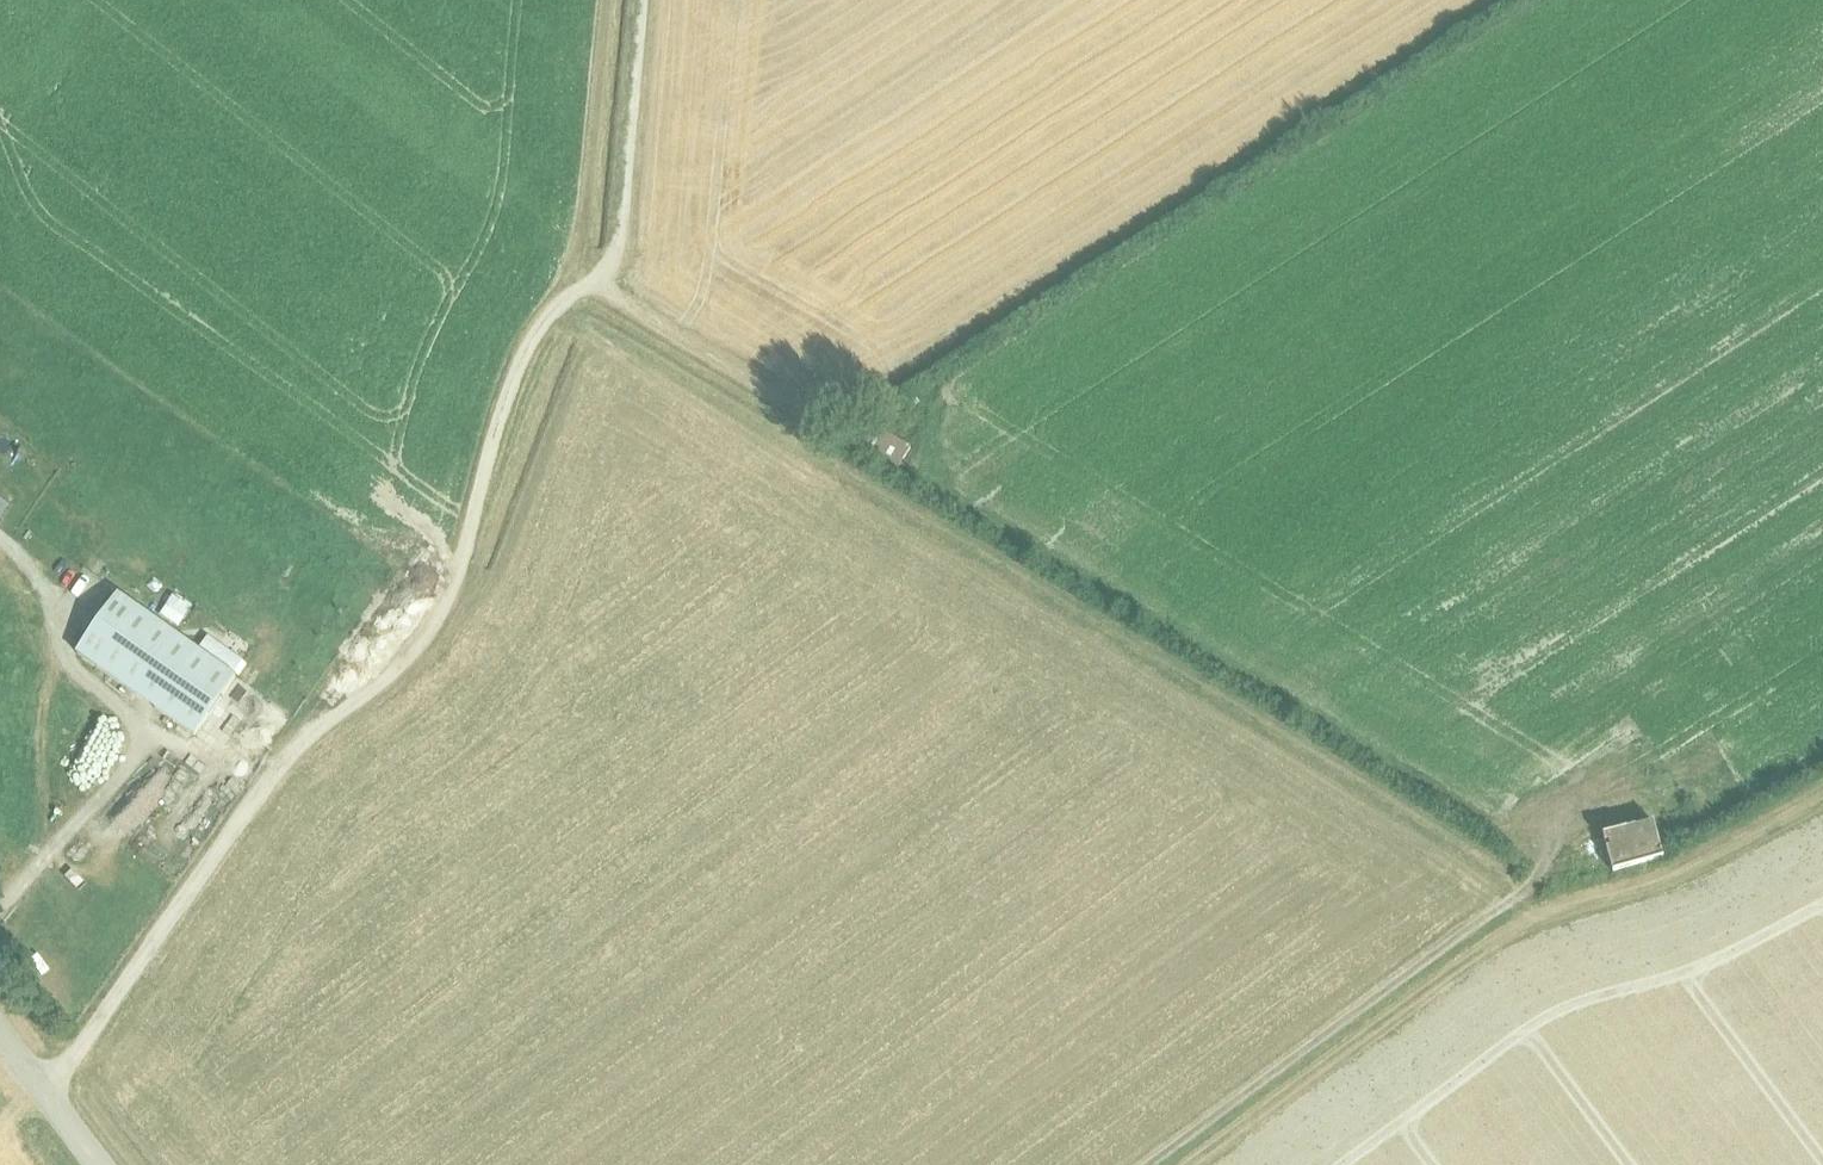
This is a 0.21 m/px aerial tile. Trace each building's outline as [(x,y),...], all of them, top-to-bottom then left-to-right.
[(77,655),(195,737),(236,678),(119,596),(77,655)] [(1588,864),(1592,880),(1663,861),(1653,824),(1583,843),(1584,852),(1575,855),(1579,867),(1588,864)]
